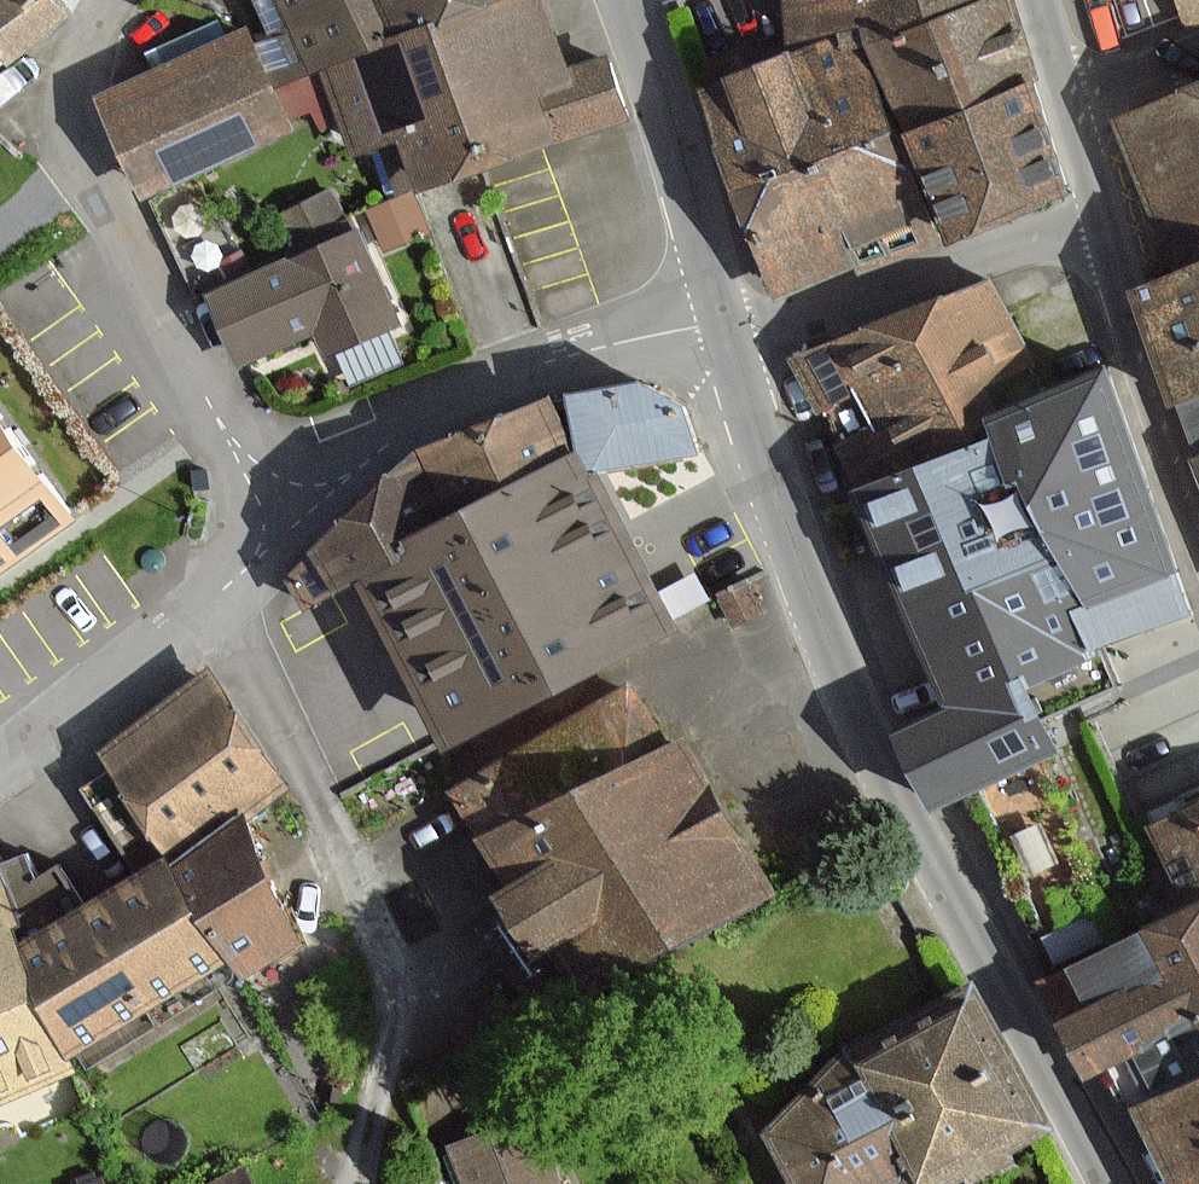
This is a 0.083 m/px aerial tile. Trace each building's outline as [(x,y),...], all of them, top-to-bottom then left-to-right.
[(8,61),(66,13),(55,0),(0,0),(0,68),(8,61)] [(307,71),(323,64),(358,151),(399,135),(422,189),(547,139),(621,109),(600,58),(561,73),(532,0),(278,0),(307,71)] [(789,55),(777,59),(704,86),(779,288),(845,264),(853,261),(858,275),(928,249),(848,33),(856,30),(864,27),(870,41),(904,133),(945,243),(999,223),(1030,211),(1073,195),(1032,86),(1012,32),(1000,0),(786,0),(789,55)] [(1190,18),(1198,14),(1198,0),(1183,0),(1190,18)] [(287,128),(242,31),(99,98),(144,194),(287,128)] [(1113,122),(1172,277),(1198,267),(1198,89),(1195,91),(1113,122)] [(425,232),(412,198),(372,212),(385,247),(425,232)] [(333,205),(284,226),(298,259),(211,297),(239,361),(313,328),(325,357),(397,326),(356,232),(347,236),(333,205)] [(1172,277),(1137,291),(1179,399),(1198,391),(1198,267),(1172,277)] [(1140,485),(1095,377),(1036,402),(986,284),(806,360),(833,425),(862,494),(861,494),(876,530),(913,618),(942,685),(953,713),(901,735),(931,805),(1049,755),(1020,685),(1088,656),(1194,611),(1176,568),(1140,485)] [(666,629),(621,545),(580,469),(693,451),(683,409),(638,386),(568,398),(571,423),(577,463),(557,426),(543,400),(417,452),(355,513),(288,578),(305,609),(361,579),(450,745),(666,629)] [(69,517),(0,420),(0,566),(69,517)] [(213,685),(103,755),(164,850),(274,780),(213,685)] [(763,895),(674,743),(657,752),(627,699),(462,793),(494,848),(518,889),(499,900),(513,924),(529,950),(548,939),(584,1000),(763,895)] [(1160,825),(1198,907),(1198,806),(1160,825)] [(236,976),(291,943),(239,820),(167,863),(225,958),(236,976)] [(68,1054),(225,958),(167,863),(164,857),(79,909),(55,870),(36,881),(21,857),(0,869),(0,903),(19,945),(68,1054)] [(68,1054),(19,945),(0,903),(0,1096),(72,1064),(68,1054)] [(1077,968),(1096,1007),(1063,1023),(1087,1073),(1120,1057),(1142,1102),(1173,1167),(1182,1183),(1198,1183),(1198,910),(1077,968)] [(848,1051),(767,1133),(793,1183),(901,1183),(913,1178),(916,1183),(937,1183),(1042,1131),(970,990),(848,1051)] [(457,1152),(469,1183),(567,1183),(544,1121),(457,1152)] [(246,1163),(207,1183),(257,1183),(246,1163)]
